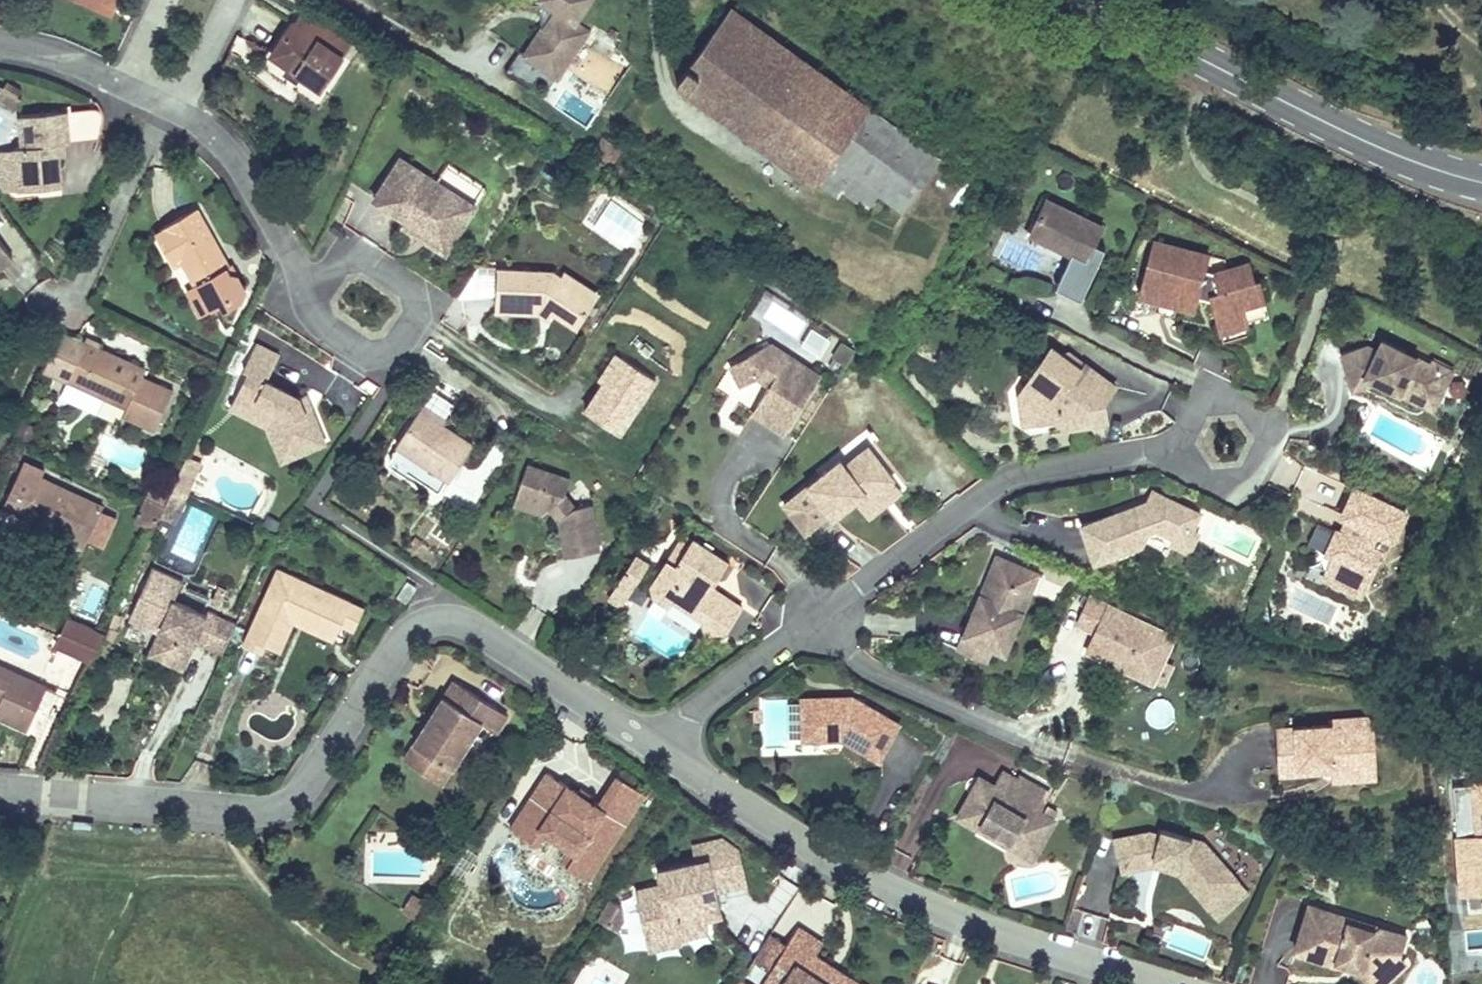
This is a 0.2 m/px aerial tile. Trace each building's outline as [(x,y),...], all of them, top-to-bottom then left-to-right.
[(112,17),(120,0),(74,0),(112,17)] [(594,0),(536,0),(535,1),(539,28),(520,58),(558,84),(592,32),(578,23),(594,0)] [(263,3),(253,17),(302,53),(312,38),(263,3)] [(732,9),(671,82),(815,190),(819,184),(830,192),(834,185),(847,195),(853,189),(873,205),(882,192),(909,212),(942,166),(732,9)] [(302,53),(253,17),(230,48),(282,86),(304,54),(302,53)] [(39,179),(36,132),(77,129),(81,121),(82,116),(83,111),(83,106),(82,104),(80,101),(77,99),(73,98),(71,98),(0,103),(0,180),(39,179)] [(605,139),(595,156),(614,167),(624,150),(605,139)] [(404,174),(368,151),(342,192),(373,212),(377,209),(408,229),(432,192),(404,174)] [(374,213),(370,217),(414,246),(444,200),(432,192),(408,229),(377,209),(374,213)] [(1099,229),(1045,202),(1030,234),(1070,254),(1054,287),(1078,299),(1095,266),(1084,260),(1099,229)] [(198,270),(167,208),(135,223),(138,229),(121,236),(135,264),(149,258),(163,286),(167,284),(181,312),(190,308),(192,314),(208,306),(213,295),(206,279),(198,277),(195,271),(198,270)] [(1208,255),(1153,240),(1138,294),(1156,299),(1176,304),(1193,309),(1198,291),(1209,294),(1216,322),(1245,315),(1243,306),(1263,301),(1258,280),(1253,281),(1248,264),(1214,272),(1204,269),(1208,255)] [(14,260),(0,241),(0,270),(14,260)] [(521,261),(466,258),(464,301),(507,303),(507,299),(512,299),(516,299),(521,302),(546,318),(561,294),(528,272),(527,272),(530,267),(521,261)] [(528,272),(561,294),(568,283),(533,261),(530,267),(527,272),(528,272)] [(198,270),(195,271),(198,277),(206,279),(200,268),(198,270)] [(507,299),(507,303),(517,309),(521,302),(516,299),(512,299),(507,299)] [(1156,299),(1153,309),(1173,315),(1176,304),(1156,299)] [(761,318),(799,334),(805,319),(767,304),(761,318)] [(1245,315),(1216,322),(1219,332),(1248,325),(1245,315)] [(801,347),(823,355),(830,337),(808,329),(801,347)] [(84,343),(60,332),(42,372),(66,383),(84,343)] [(827,361),(844,370),(855,349),(838,341),(827,361)] [(1388,343),(1383,341),(1378,351),(1383,353),(1388,343)] [(145,370),(84,343),(66,383),(125,409),(120,419),(155,434),(174,392),(141,377),(145,370)] [(768,343),(728,365),(739,385),(757,376),(768,383),(756,402),(773,413),(768,421),(784,431),(819,375),(768,343)] [(1369,347),(1342,355),(1353,390),(1377,383),(1388,379),(1418,395),(1431,390),(1442,396),(1454,373),(1433,362),(1431,365),(1388,343),(1383,353),(1378,351),(1369,347)] [(278,357),(255,346),(242,372),(247,374),(236,396),(254,404),(247,417),(267,427),(269,432),(280,427),(293,457),(325,444),(312,412),(305,415),(298,398),(266,382),(278,357)] [(1110,391),(1079,368),(1072,378),(1063,371),(1066,367),(1061,363),(1047,352),(1029,377),(1037,383),(1028,396),(1014,398),(1017,419),(1028,426),(1049,422),(1060,431),(1101,425),(1098,408),(1110,391)] [(622,359),(618,356),(600,382),(604,385),(622,359)] [(1065,358),(1061,363),(1066,367),(1063,371),(1072,378),(1079,368),(1065,358)] [(657,382),(622,359),(604,385),(586,412),(621,435),(657,382)] [(1029,377),(1014,398),(1028,396),(1037,383),(1029,377)] [(1388,379),(1377,383),(1434,412),(1442,396),(1431,390),(1418,395),(1388,379)] [(305,395),(298,398),(305,415),(312,412),(305,395)] [(254,404),(236,396),(230,409),(247,417),(254,404)] [(452,414),(428,400),(425,405),(448,419),(452,414)] [(773,413),(756,402),(751,411),(768,421),(773,413)] [(412,471),(415,468),(445,487),(454,473),(456,475),(479,439),(448,419),(425,405),(402,441),(405,442),(396,455),(398,462),(412,471)] [(280,427),(269,432),(282,462),(293,457),(280,427)] [(841,459),(785,502),(806,531),(831,512),(834,516),(856,499),(865,492),(870,497),(894,479),(869,447),(846,465),(841,459)] [(86,547),(87,543),(101,513),(104,507),(42,479),(44,473),(23,463),(2,509),(86,547)] [(526,466),(515,497),(549,509),(555,504),(560,510),(554,515),(559,521),(566,557),(599,551),(590,505),(574,508),(564,495),(569,480),(526,466)] [(903,491),(894,479),(870,497),(865,492),(856,499),(869,516),(903,491)] [(186,497),(172,491),(167,502),(181,508),(186,497)] [(1403,516),(1352,492),(1340,519),(1341,519),(1348,523),(1342,537),(1334,533),(1324,554),(1331,558),(1323,573),(1332,585),(1346,591),(1360,591),(1377,555),(1383,558),(1403,516)] [(1132,510),(1077,528),(1090,564),(1138,548),(1144,535),(1152,533),(1170,541),(1171,542),(1188,536),(1190,532),(1197,518),(1149,495),(1144,506),(1141,513),(1133,515),(1132,510)] [(515,497),(513,504),(542,514),(549,509),(515,497)] [(555,504),(549,509),(554,515),(560,510),(555,504)] [(1144,506),(1132,510),(1133,515),(1141,513),(1144,506)] [(199,554),(213,516),(193,509),(179,546),(199,554)] [(117,520),(101,513),(87,543),(103,550),(117,520)] [(1348,523),(1341,519),(1334,533),(1342,537),(1348,523)] [(1196,535),(1190,532),(1188,536),(1171,542),(1170,541),(1167,547),(1185,556),(1196,535)] [(681,541),(654,582),(658,597),(672,606),(676,599),(707,619),(710,633),(724,630),(728,633),(745,607),(719,591),(716,595),(712,592),(714,588),(730,563),(694,540),(690,546),(681,541)] [(651,564),(638,556),(635,561),(648,569),(651,564)] [(1028,572),(993,558),(981,588),(986,589),(982,599),(977,597),(961,637),(1003,654),(1028,591),(1021,589),(1028,572)] [(635,561),(628,571),(641,580),(648,569),(635,561)] [(182,584),(152,570),(132,617),(157,627),(159,623),(163,625),(159,635),(152,651),(162,656),(160,661),(184,672),(196,644),(223,656),(236,625),(208,612),(206,617),(174,603),(182,584)] [(350,604),(277,571),(242,647),(261,655),(264,647),(279,654),(293,624),(296,618),(336,636),(340,626),(350,604)] [(628,571),(618,588),(631,596),(641,580),(628,571)] [(1035,575),(1028,572),(1021,589),(1028,591),(1035,575)] [(416,587),(407,581),(396,596),(405,603),(416,587)] [(618,588),(611,597),(624,605),(631,596),(618,588)] [(986,589),(981,588),(977,597),(982,599),(986,589)] [(1086,596),(1073,623),(1091,632),(1104,604),(1086,596)] [(363,610),(350,604),(340,626),(353,632),(363,610)] [(1171,636),(1104,604),(1091,632),(1083,649),(1150,681),(1171,636)] [(157,627),(132,617),(129,622),(159,635),(163,625),(159,623),(157,627)] [(296,618),(293,624),(333,642),(336,636),(296,618)] [(102,638),(66,621),(54,649),(90,665),(102,638)] [(162,656),(152,651),(149,657),(160,661),(162,656)] [(0,668),(0,722),(28,735),(49,689),(0,668)] [(505,715),(452,681),(429,719),(432,721),(428,727),(425,725),(412,744),(431,757),(421,772),(440,785),(480,722),(495,731),(505,715)] [(841,697),(801,699),(802,739),(841,737),(878,758),(898,723),(850,696),(848,702),(842,702),(841,697)] [(1154,699),(1147,720),(1166,726),(1173,705),(1154,699)] [(761,709),(752,709),(752,723),(761,723),(761,709)] [(1372,720),(1350,721),(1351,734),(1372,732),(1372,720)] [(1329,727),(1277,729),(1279,775),(1318,773),(1318,765),(1331,765),(1331,772),(1374,770),(1372,732),(1351,734),(1350,721),(1329,722),(1329,727)] [(431,757),(412,744),(402,760),(421,772),(431,757)] [(1331,765),(1318,765),(1318,773),(1331,772),(1331,765)] [(1374,770),(1331,772),(1332,781),(1374,779),(1374,770)] [(547,774),(510,830),(531,844),(554,808),(590,831),(566,867),(587,881),(644,794),(617,777),(597,807),(589,802),(577,794),(547,774)] [(1001,774),(993,788),(1001,792),(998,797),(1005,801),(1016,782),(1001,774)] [(1049,794),(1019,777),(1016,782),(1005,801),(998,797),(1001,792),(993,788),(980,780),(958,818),(980,831),(982,826),(1010,842),(1008,846),(1032,860),(1054,822),(1053,821),(1057,813),(1047,807),(1042,815),(1038,813),(1049,794)] [(580,789),(577,794),(589,802),(593,797),(580,789)] [(531,844),(536,847),(557,816),(582,832),(561,864),(566,867),(590,831),(554,808),(531,844)] [(982,826),(980,831),(1008,846),(1010,842),(982,826)] [(1149,835),(1115,842),(1123,873),(1152,867),(1153,862),(1183,871),(1213,904),(1236,883),(1203,845),(1161,832),(1159,838),(1149,835)] [(743,852),(719,839),(690,844),(693,859),(654,869),(657,884),(633,889),(648,956),(709,939),(704,925),(724,920),(717,893),(750,886),(743,852)] [(1246,894),(1236,883),(1213,904),(1183,871),(1153,862),(1152,867),(1180,876),(1218,919),(1246,894)] [(427,903),(414,895),(404,910),(417,918),(427,903)] [(1330,911),(1288,898),(1274,944),(1315,957),(1317,952),(1334,958),(1340,964),(1356,981),(1385,955),(1378,949),(1369,938),(1360,936),(1363,926),(1329,915),(1330,911)] [(1385,928),(1330,911),(1329,915),(1363,926),(1360,936),(1369,938),(1378,949),(1385,928)] [(1078,939),(1100,942),(1103,915),(1081,913),(1078,939)] [(812,966),(807,973),(799,968),(803,961),(790,952),(798,941),(773,924),(762,941),(746,965),(759,974),(752,983),(839,983),(812,966)] [(745,930),(728,955),(745,967),(746,965),(762,941),(745,930)] [(1317,952),(1315,957),(1340,964),(1334,958),(1317,952)] [(812,966),(803,961),(799,968),(807,973),(812,966)] [(734,983),(752,983),(759,974),(746,965),(745,967),(734,983)]
